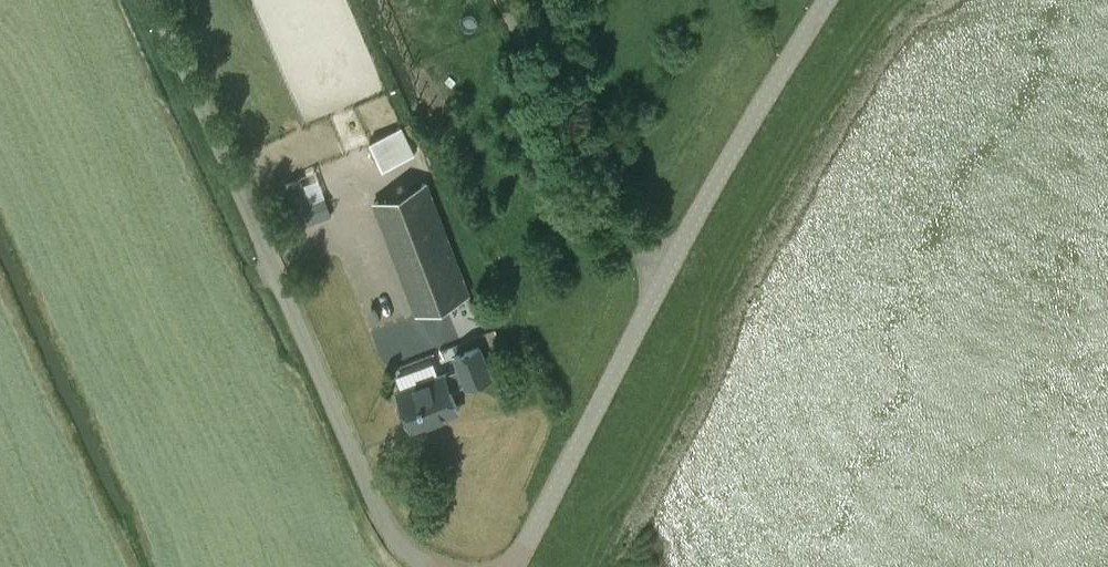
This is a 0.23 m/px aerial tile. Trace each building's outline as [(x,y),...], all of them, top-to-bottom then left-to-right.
[(402,127),(370,142),(382,169),(414,153),(402,127)] [(305,176),(289,182),(305,224),(334,212),(327,195),(314,200),(305,176)] [(417,313),(469,293),(426,181),(374,201),(417,313)] [(479,346),(455,355),(460,367),(398,390),(405,410),(401,411),(406,424),(410,422),(412,428),(443,416),(441,412),(456,406),(449,385),(464,379),(467,386),(490,376),(479,346)]
